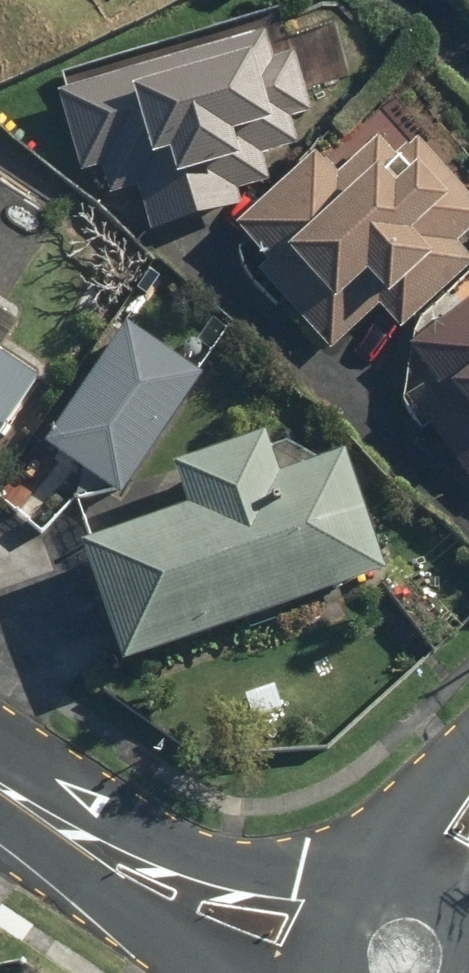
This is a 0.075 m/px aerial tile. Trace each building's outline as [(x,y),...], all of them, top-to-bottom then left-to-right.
[(273,16),(59,76),(65,95),(52,99),(76,180),(88,176),(98,174),(106,200),(132,192),(144,240),(239,216),(235,198),(268,189),(259,156),(292,146),(286,126),(306,120),(288,59),(285,60),(273,16)] [(319,167),(311,159),(231,232),(263,267),(253,276),(329,358),(376,315),(396,336),(468,268),(468,265),(454,249),(468,235),(468,208),(440,176),(451,165),(386,101),(319,167)] [(418,423),(468,486),(468,302),(404,354),(444,402),(418,423)] [(117,329),(38,454),(117,504),(196,379),(117,329)] [(35,382),(0,359),(0,437),(35,382)] [(337,463),(269,487),(253,445),(164,478),(180,519),(73,557),(116,675),(380,581),(337,463)]
